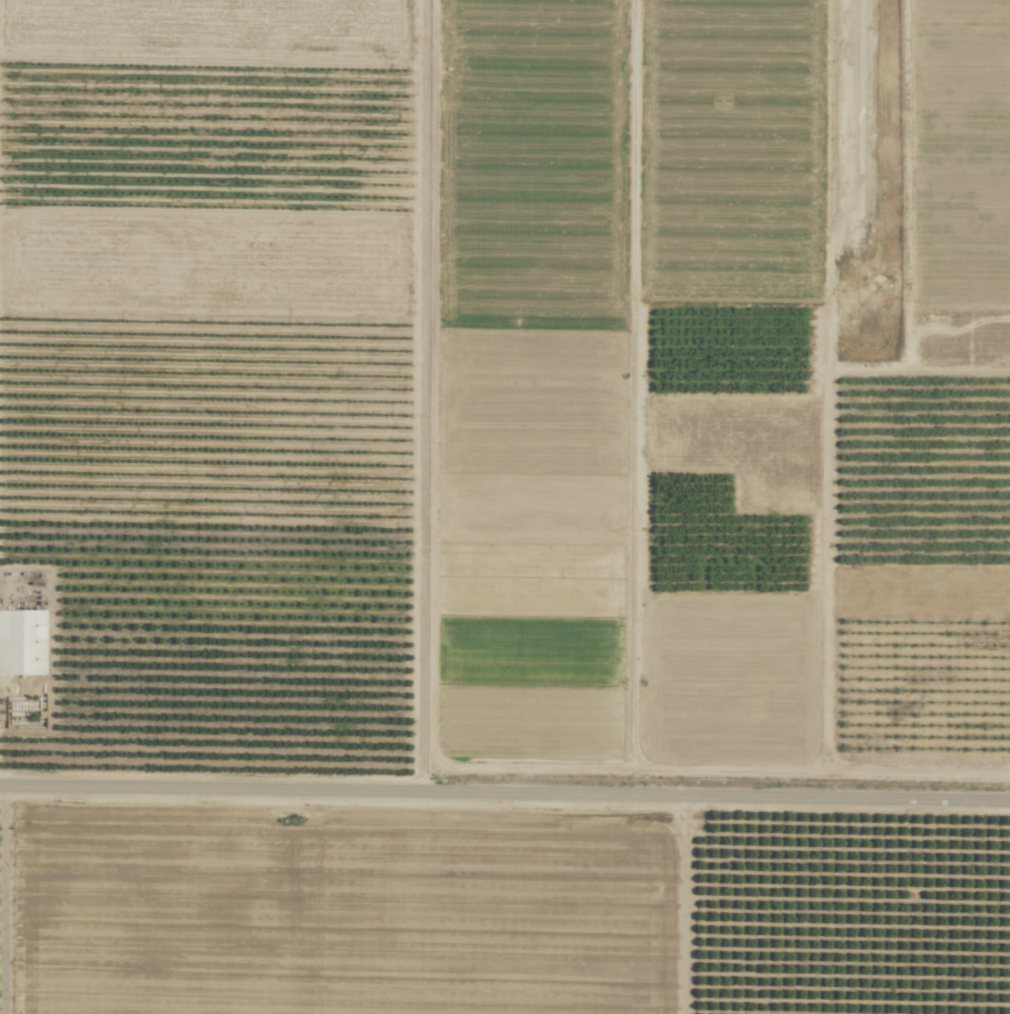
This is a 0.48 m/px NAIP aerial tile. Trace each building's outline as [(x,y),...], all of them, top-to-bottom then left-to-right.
[(44,610),(0,610),(0,674),(44,675),(44,610)]
